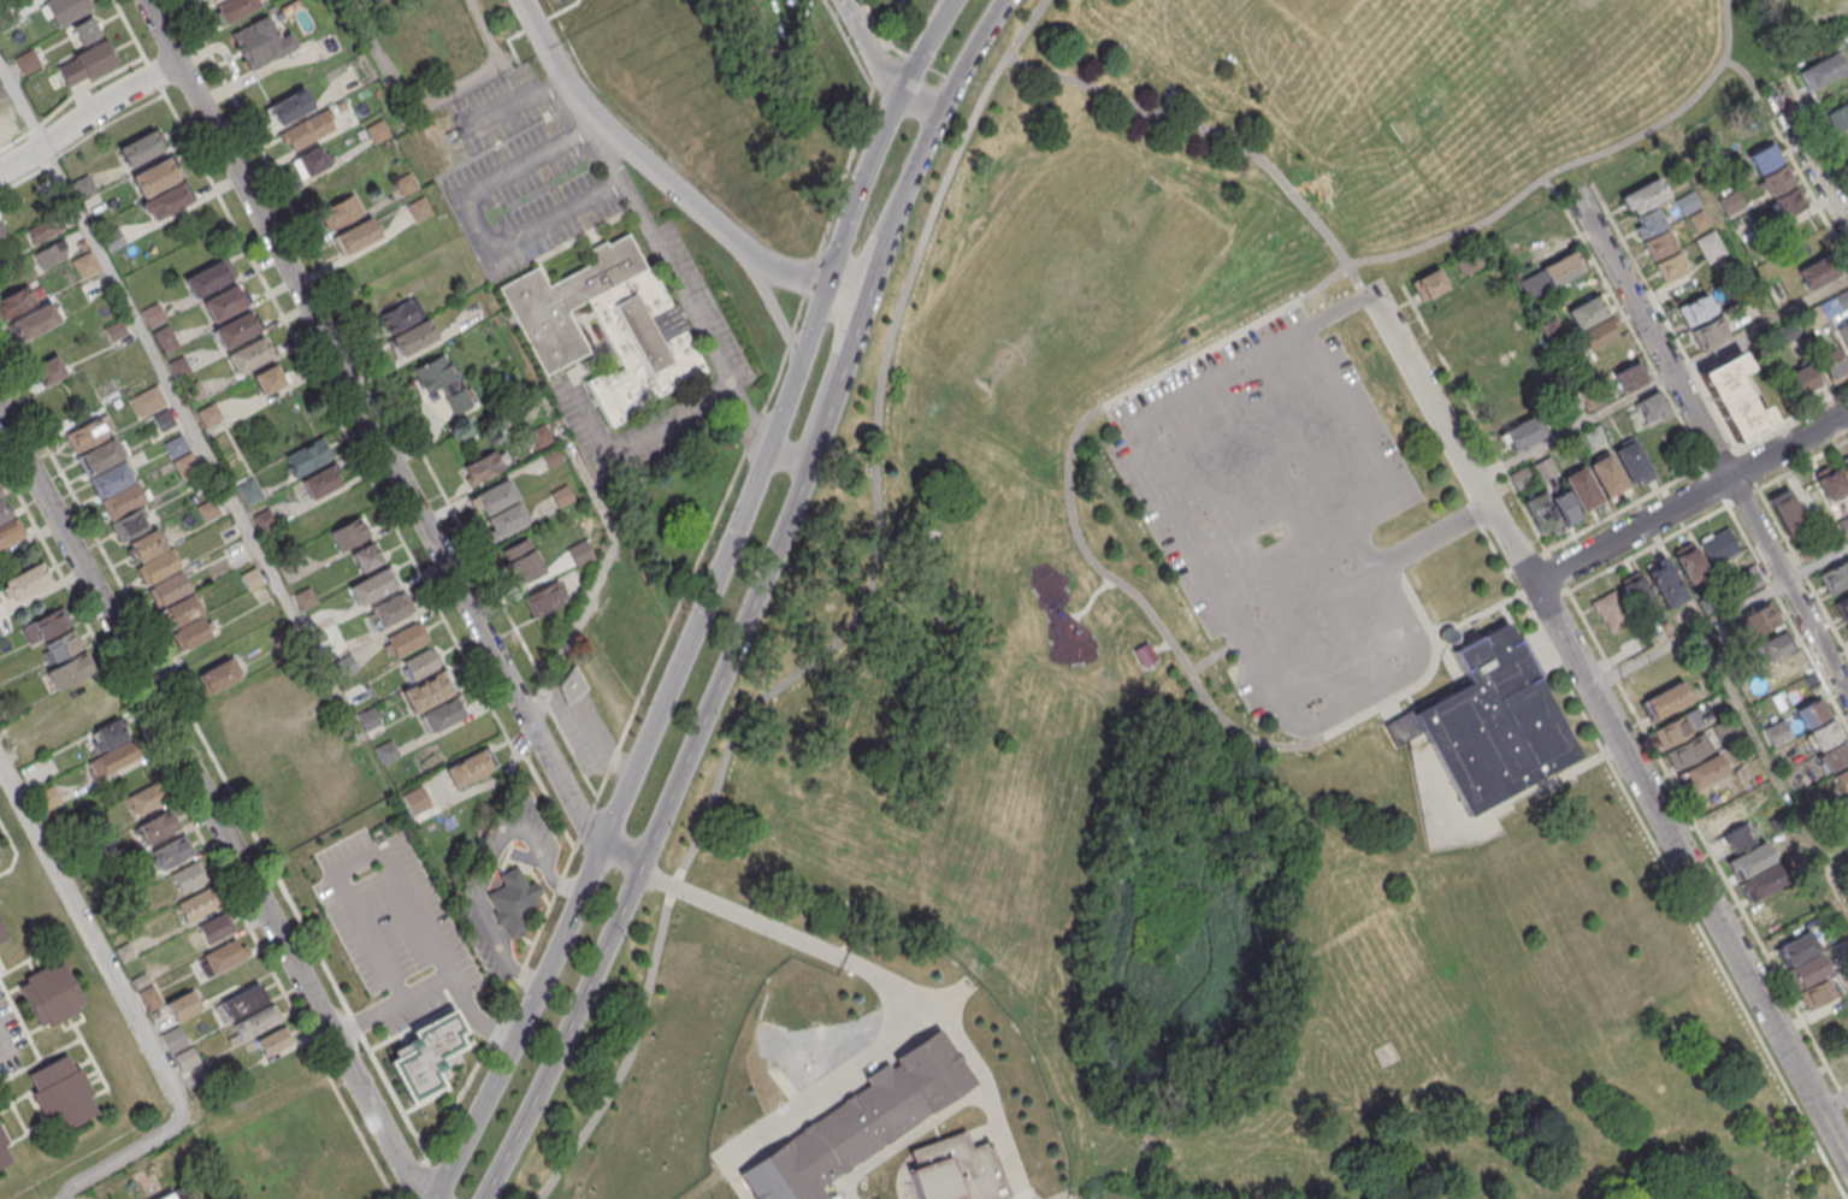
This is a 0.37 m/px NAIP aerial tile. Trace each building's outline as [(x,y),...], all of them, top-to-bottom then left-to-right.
[(89,0),(46,0),(43,1),(56,28),(94,9),(89,0)] [(256,0),(209,0),(219,25),(259,8),(256,0)] [(72,26),(82,45),(103,34),(93,15),(72,26)] [(297,49),(289,30),(277,35),(268,15),(230,33),(248,72),(297,49)] [(55,65),(67,89),(118,63),(106,39),(55,65)] [(22,74),(41,66),(33,49),(14,57),(22,74)] [(1807,90),(1796,72),(1835,52),(1844,71),(1807,90)] [(265,108),(276,128),(313,107),(302,87),(265,108)] [(1843,104),(1824,113),(1834,131),(1847,124),(1847,113),(1843,104)] [(290,150),(337,131),(329,110),(282,129),(290,150)] [(374,142),(388,135),(381,121),(367,128),(374,142)] [(117,147),(153,128),(164,149),(128,167),(117,147)] [(1746,155),(1772,141),(1782,160),(1757,175),(1746,155)] [(300,178),(329,169),(322,148),(294,157),(300,178)] [(130,176),(166,156),(178,178),(142,197),(130,176)] [(1759,177),(1785,164),(1795,183),(1770,197),(1759,177)] [(413,188),(408,175),(397,179),(402,193),(413,188)] [(1633,213),(1629,206),(1624,208),(1618,197),(1658,177),(1667,195),(1633,213)] [(147,199),(179,182),(190,201),(158,218),(147,199)] [(1771,199),(1797,184),(1808,203),(1782,218),(1771,199)] [(1675,199),(1683,214),(1700,205),(1690,189),(1675,199)] [(1726,213),(1719,197),(1736,189),(1744,205),(1726,213)] [(332,231),(364,214),(353,193),(322,210),(332,231)] [(416,222),(433,212),(423,195),(407,205),(416,222)] [(1634,215),(1655,205),(1666,224),(1645,236),(1634,215)] [(1685,215),(1694,231),(1710,224),(1700,208),(1685,215)] [(381,238),(371,217),(332,236),(342,257),(381,238)] [(1642,241),(1667,226),(1678,246),(1653,260),(1642,241)] [(1694,240),(1707,262),(1725,252),(1712,229),(1694,240)] [(497,287),(545,374),(590,350),(568,309),(586,300),(621,366),(615,370),(613,365),(585,380),(610,426),(625,418),(622,414),(704,371),(649,266),(645,268),(626,234),(606,244),(604,241),(590,248),(596,259),(547,285),(537,266),(497,287)] [(1464,274),(1456,259),(1478,248),(1486,264),(1464,274)] [(1654,262),(1679,248),(1690,267),(1664,282),(1654,262)] [(1517,280),(1528,300),(1582,270),(1572,252),(1517,280)] [(1797,270),(1807,289),(1837,272),(1828,253),(1797,270)] [(184,278),(222,259),(231,278),(194,297),(184,278)] [(1419,301),(1410,282),(1436,267),(1446,287),(1419,301)] [(202,301),(235,284),(244,303),(213,321),(202,301)] [(1834,295),(1847,288),(1847,305),(1841,309),(1834,295)] [(31,289),(0,296),(0,319),(36,312),(31,289)] [(1677,306),(1688,325),(1714,311),(1704,291),(1677,306)] [(1567,309),(1577,329),(1607,314),(1596,294),(1567,309)] [(417,297),(381,313),(401,358),(437,341),(417,297)] [(20,343),(60,325),(51,305),(11,324),(20,343)] [(212,329),(249,309),(259,329),(222,348),(212,329)] [(1581,354),(1572,335),(1612,314),(1617,323),(1611,326),(1616,336),(1581,354)] [(1691,330),(1701,349),(1728,335),(1718,315),(1691,330)] [(104,326),(119,318),(128,333),(111,342),(104,326)] [(1847,350),(1847,322),(1836,329),(1847,350)] [(225,355),(262,336),(272,355),(235,374),(225,355)] [(1831,383),(1815,354),(1832,344),(1847,373),(1831,383)] [(1700,372),(1737,441),(1773,421),(1764,404),(1755,409),(1736,376),(1748,370),(1738,352),(1700,372)] [(448,353),(411,369),(423,397),(442,389),(454,417),(472,409),(448,353)] [(1645,379),(1624,391),(1613,372),(1633,360),(1645,379)] [(1800,394),(1788,372),(1806,362),(1818,384),(1800,394)] [(252,376),(274,364),(284,383),(262,395),(252,376)] [(182,388),(199,379),(206,395),(190,403),(182,388)] [(1649,425),(1636,401),(1655,390),(1670,414),(1649,425)] [(196,411),(213,402),(222,417),(205,425),(196,411)] [(153,417),(167,408),(176,424),(160,431),(153,417)] [(1512,450),(1501,431),(1535,413),(1546,433),(1512,450)] [(1604,438),(1596,424),(1610,417),(1618,431),(1604,438)] [(164,442),(181,433),(188,449),(172,457),(164,442)] [(285,455),(321,436),(332,456),(297,476),(285,455)] [(76,456),(112,437),(122,457),(85,476),(76,456)] [(1630,483),(1611,448),(1631,437),(1651,472),(1630,483)] [(171,461),(190,450),(200,468),(182,478),(171,461)] [(469,486),(507,471),(500,451),(461,467),(469,486)] [(1605,498),(1587,462),(1606,451),(1625,488),(1605,498)] [(1542,480),(1533,465),(1548,455),(1557,472),(1542,480)] [(1847,480),(1847,456),(1838,461),(1847,480)] [(93,476),(122,460),(131,479),(104,495),(93,476)] [(1581,512),(1561,476),(1582,465),(1600,501),(1581,512)] [(301,480),(329,466),(340,485),(312,500),(301,480)] [(1517,490),(1507,476),(1524,466),(1533,480),(1517,490)] [(1828,500),(1847,489),(1835,466),(1826,469),(1825,467),(1813,474),(1828,500)] [(528,525),(509,481),(474,496),(492,540),(528,525)] [(107,497),(135,482),(144,501),(117,516),(107,497)] [(1549,498),(1564,524),(1581,515),(1566,489),(1549,498)] [(1789,538),(1769,500),(1787,489),(1807,528),(1789,538)] [(1522,500),(1540,532),(1559,522),(1541,490),(1522,500)] [(570,507),(569,491),(544,494),(546,510),(570,507)] [(108,522),(136,508),(147,527),(119,542),(108,522)] [(330,531),(358,516),(367,536),(340,550),(330,531)] [(22,537),(0,548),(0,525),(12,519),(22,537)] [(126,542),(155,527),(165,547),(137,561),(126,542)] [(1699,542),(1711,565),(1737,550),(1725,527),(1699,542)] [(1802,559),(1796,547),(1809,538),(1817,551),(1802,559)] [(1670,550),(1685,579),(1706,568),(1689,539),(1670,550)] [(350,553),(372,542),(382,561),(360,572),(350,553)] [(141,563),(169,549),(178,568),(150,583),(141,563)] [(563,602),(552,582),(555,580),(542,555),(506,574),(531,620),(563,602)] [(1642,567),(1665,609),(1688,597),(1664,555),(1642,567)] [(4,580),(40,561),(51,580),(13,600),(4,580)] [(1844,561),(1847,568),(1847,583),(1829,593),(1819,574),(1844,561)] [(1752,565),(1761,581),(1746,590),(1736,573),(1752,565)] [(348,586),(385,567),(396,586),(359,606),(348,586)] [(152,585),(181,571),(190,590),(163,604),(152,585)] [(1618,581),(1631,604),(1651,593),(1637,571),(1618,581)] [(1590,602),(1600,621),(1604,619),(1610,632),(1629,622),(1612,590),(1590,602)] [(164,607),(191,592),(201,612),(173,626),(164,607)] [(1696,600),(1704,613),(1718,606),(1711,592),(1696,600)] [(371,608),(398,593),(408,613),(380,627),(371,608)] [(1834,603),(1847,595),(1847,619),(1843,621),(1834,603)] [(1734,621),(1744,639),(1775,622),(1764,604),(1734,621)] [(35,620),(63,606),(72,625),(45,639),(35,620)] [(173,631),(201,616),(212,636),(183,650),(173,631)] [(386,637),(415,622),(425,642),(397,656),(386,637)] [(1439,640),(1439,638),(1439,634),(1440,632),(1442,631),(1445,631),(1447,631),(1450,632),(1452,634),(1452,637),(1452,639),(1456,646),(1500,622),(1572,757),(1462,817),(1417,734),(1395,746),(1384,727),(1462,685),(1443,652),(1448,650),(1446,644),(1442,644),(1440,643),(1439,640)] [(46,643),(73,628),(83,648),(55,662),(46,643)] [(1767,663),(1757,644),(1779,631),(1791,651),(1767,663)] [(401,662),(429,648),(438,667),(411,681),(401,662)] [(46,672),(85,650),(95,669),(55,691),(46,672)] [(200,673),(228,658),(237,678),(209,692),(200,673)] [(589,685),(571,668),(554,687),(572,704),(589,685)] [(401,690),(441,669),(453,692),(413,713),(401,690)] [(1649,721),(1640,702),(1679,680),(1690,699),(1649,721)] [(1702,699),(1712,716),(1726,708),(1718,692),(1702,699)] [(419,714),(454,696),(464,715),(430,733),(419,714)] [(1805,728),(1795,710),(1820,696),(1830,714),(1805,728)] [(1663,748),(1652,730),(1694,708),(1704,726),(1663,748)] [(364,732),(381,724),(373,709),(357,717),(364,732)] [(1817,750),(1806,732),(1831,717),(1842,736),(1817,750)] [(1773,746),(1764,730),(1783,719),(1793,736),(1773,746)] [(1673,770),(1664,751),(1702,731),(1713,750),(1673,770)] [(87,761),(128,740),(137,758),(96,779),(87,761)] [(1843,740),(1847,749),(1847,761),(1828,773),(1818,755),(1843,740)] [(455,790),(496,769),(486,748),(444,769),(455,790)] [(1688,792),(1678,774),(1717,754),(1726,772),(1688,792)] [(1831,776),(1847,767),(1847,788),(1840,793),(1831,776)] [(124,798),(133,818),(164,804),(155,784),(124,798)] [(413,816),(432,807),(421,787),(403,796),(413,816)] [(48,807),(59,802),(52,788),(41,793),(48,807)] [(1847,821),(1847,795),(1833,804),(1844,823),(1847,821)] [(178,829),(170,810),(136,826),(144,844),(178,829)] [(1729,854),(1719,835),(1744,822),(1754,840),(1729,854)] [(193,852),(184,834),(151,852),(161,870),(193,852)] [(1737,879),(1728,860),(1763,840),(1772,860),(1737,879)] [(169,875),(179,894),(207,879),(197,860),(169,875)] [(1749,900),(1738,882),(1775,863),(1784,881),(1749,900)] [(489,892),(507,939),(529,930),(523,916),(539,909),(534,897),(542,894),(536,881),(526,885),(518,866),(500,873),(505,886),(489,892)] [(1753,903),(1764,922),(1799,903),(1788,884),(1753,903)] [(219,907),(210,888),(176,903),(185,923),(219,907)] [(197,926),(209,945),(233,931),(221,911),(197,926)] [(1835,934),(1826,920),(1838,914),(1847,927),(1835,934)] [(10,946),(0,926),(0,951),(10,946)] [(1787,967),(1776,947),(1807,929),(1818,949),(1787,967)] [(1841,957),(1847,953),(1847,936),(1834,944),(1841,957)] [(198,955),(206,976),(246,960),(238,939),(198,955)] [(1796,988),(1787,970),(1819,952),(1829,970),(1796,988)] [(18,986),(25,982),(23,976),(52,962),(53,965),(63,961),(84,1002),(76,1006),(78,1011),(51,1026),(47,1020),(37,1024),(18,986)] [(1808,1009),(1799,991),(1828,975),(1837,993),(1808,1009)] [(224,1025),(268,1000),(258,982),(214,1006),(224,1025)] [(161,1005),(154,986),(140,991),(147,1010),(161,1005)] [(165,1003),(175,1022),(198,1010),(188,991),(165,1003)] [(239,1042),(280,1020),(272,1004),(231,1026),(239,1042)] [(409,1103),(444,1088),(435,1067),(471,1051),(453,1011),(410,1030),(418,1047),(390,1060),(409,1103)] [(265,1058),(291,1043),(281,1026),(255,1041),(265,1058)] [(162,1035),(170,1052),(187,1044),(179,1027),(162,1035)] [(753,1198),(834,1198),(823,1183),(973,1080),(939,1032),(736,1174),(753,1198)] [(174,1056),(181,1071),(199,1063),(193,1047),(174,1056)] [(26,1074),(65,1052),(73,1069),(78,1067),(93,1092),(88,1094),(96,1111),(58,1132),(49,1116),(45,1118),(30,1092),(35,1089),(26,1074)] [(1847,1083),(1847,1059),(1837,1063),(1845,1084),(1847,1083)] [(11,1160),(0,1166),(0,1129),(7,1142),(2,1145),(11,1160)] [(988,1141),(967,1148),(961,1133),(908,1151),(913,1169),(907,1170),(917,1198),(1003,1198),(1006,1198),(988,1141)] [(188,1185),(196,1198),(161,1198),(188,1185)]
